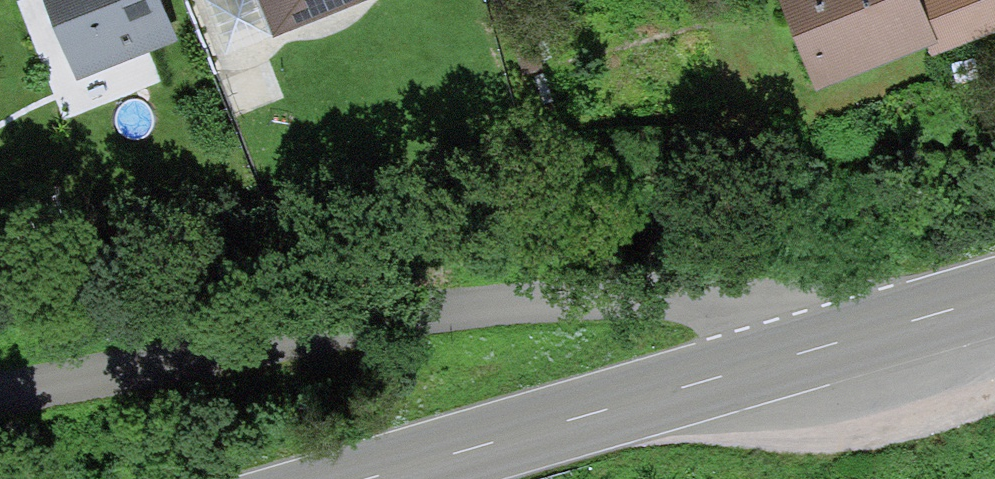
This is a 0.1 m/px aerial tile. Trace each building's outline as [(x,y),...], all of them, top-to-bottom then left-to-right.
[(75,67),(180,25),(170,0),(48,0),(75,67)] [(284,35),(379,0),(270,0),(284,35)] [(811,69),(925,20),(917,0),(782,0),(811,69)] [(925,20),(932,37),(994,10),(994,0),(917,0),(925,20)]
